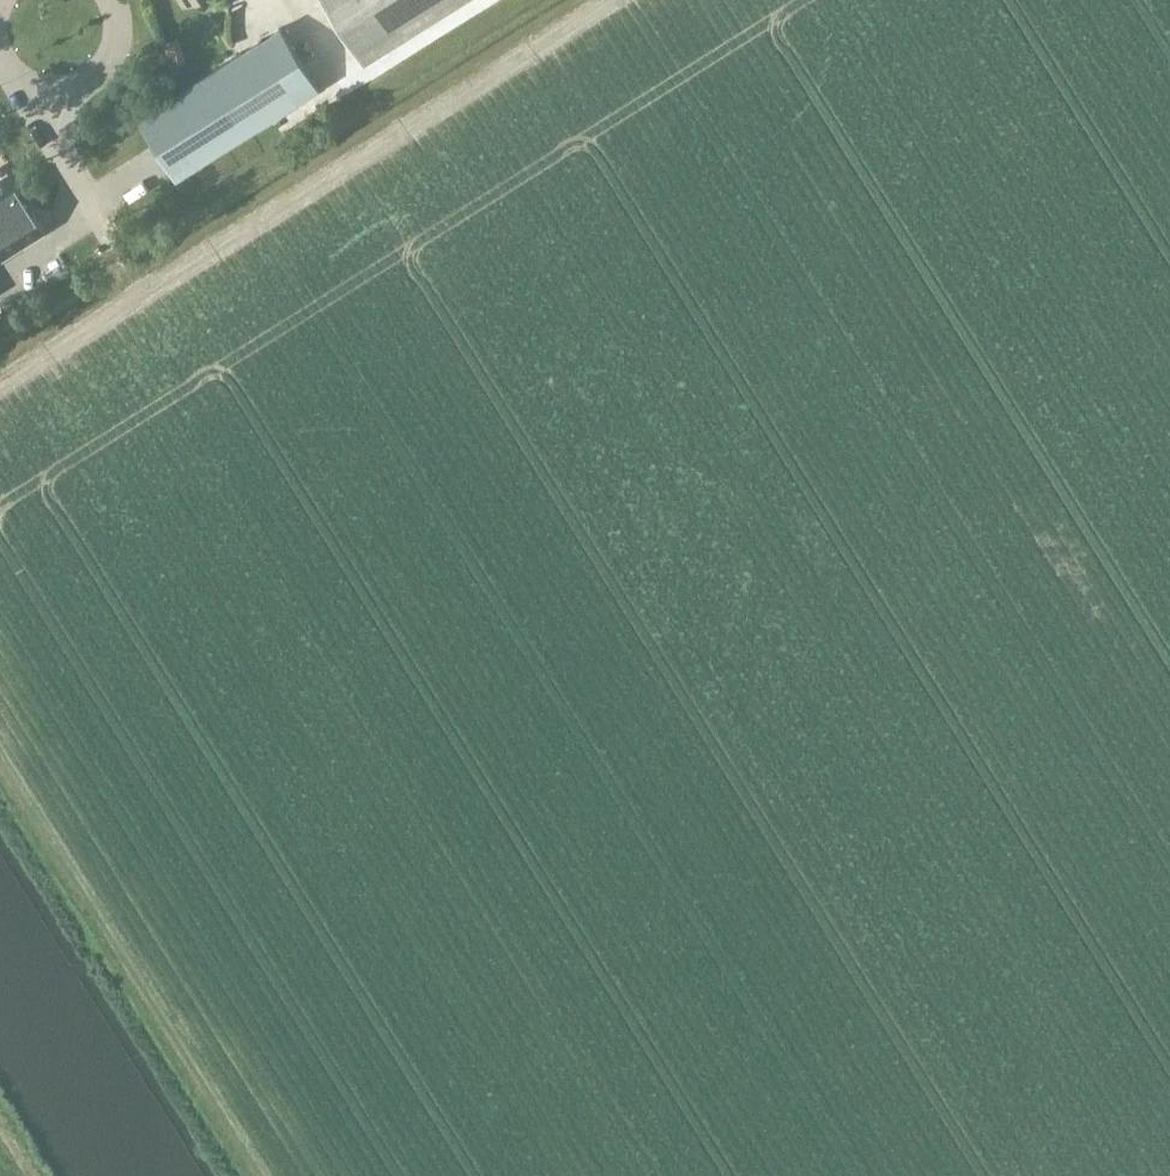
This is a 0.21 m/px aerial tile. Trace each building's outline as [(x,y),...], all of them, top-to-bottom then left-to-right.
[(363,60),(459,0),(325,0),(363,60)] [(280,26),(198,78),(237,139),(319,88),(280,26)] [(175,177),(237,139),(198,78),(137,116),(175,177)] [(45,231),(7,170),(0,174),(0,259),(45,231)]
